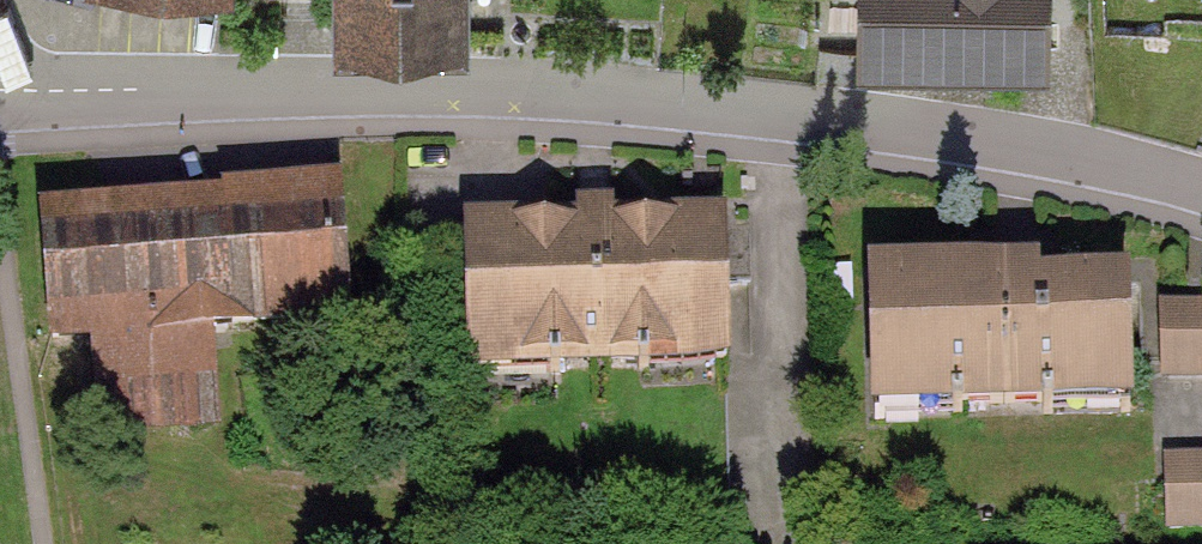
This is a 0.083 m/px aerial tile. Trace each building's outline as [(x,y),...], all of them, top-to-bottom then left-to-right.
[(331,64),(470,60),(469,0),(330,0),(331,64)] [(864,62),(1044,61),(1044,0),(864,0),(864,62)] [(334,196),(49,217),(60,355),(86,353),(93,445),(220,435),(213,343),(344,334),(334,196)] [(731,226),(459,227),(459,371),(732,369),(731,226)] [(1128,276),(863,278),(864,414),(1128,413),(1128,276)] [(1167,321),(1167,376),(1201,376),(1201,321),(1167,321)] [(1167,460),(1168,530),(1201,529),(1201,460),(1167,460)]
